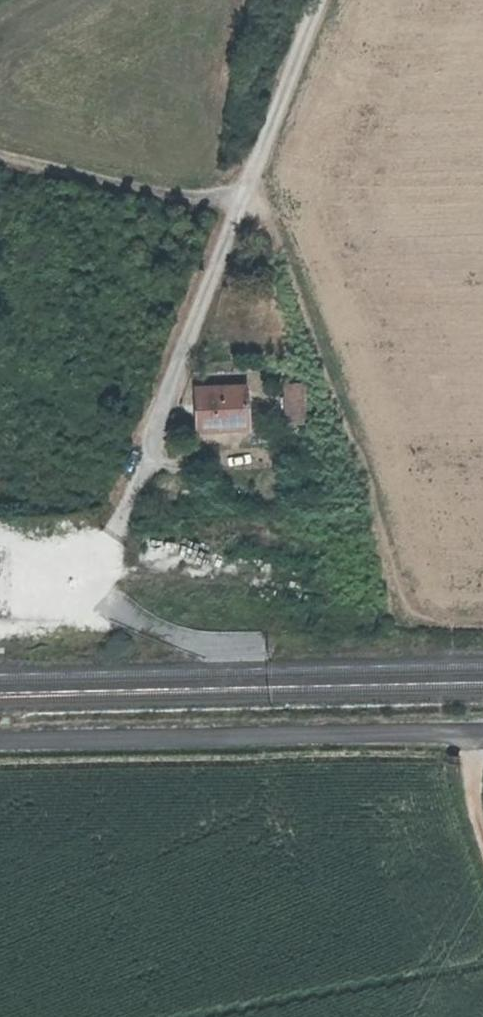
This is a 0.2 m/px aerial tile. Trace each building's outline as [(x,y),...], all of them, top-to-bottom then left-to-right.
[(304,384),(289,384),(290,427),(306,426),(304,384)] [(247,387),(199,389),(201,431),(249,430),(247,387)]
